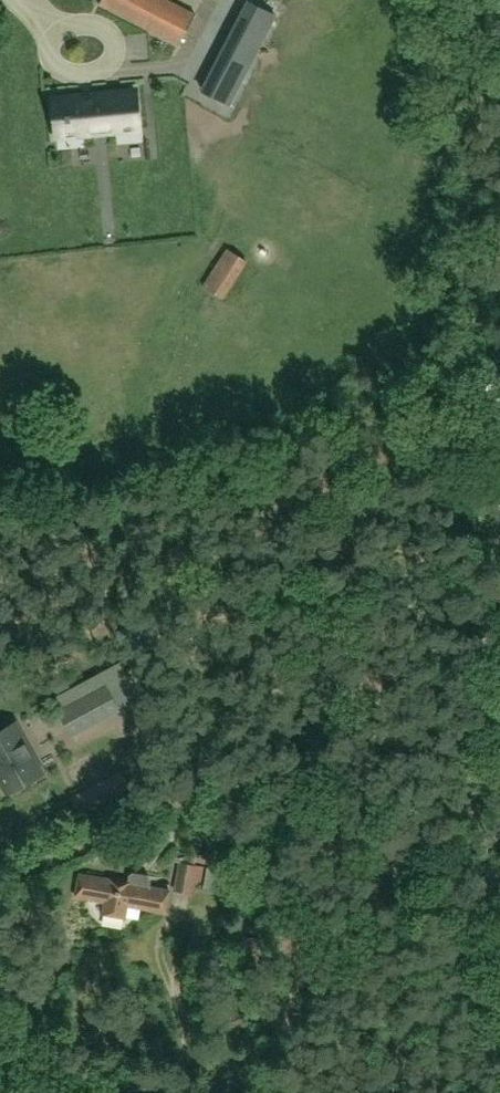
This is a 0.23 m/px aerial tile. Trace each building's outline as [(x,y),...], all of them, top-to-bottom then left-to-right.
[(100,4),(179,45),(195,13),(169,0),(102,0),(100,4)] [(217,63),(202,90),(230,105),(244,77),(276,16),(249,1),(217,63)] [(81,96),(54,98),(56,124),(57,136),(83,134),(116,131),(139,128),(139,121),(136,91),(95,94),(95,96),(81,98),(81,96)] [(224,299),(247,262),(225,249),(202,285),(224,299)] [(64,674),(46,683),(53,696),(71,686),(64,674)] [(59,711),(72,735),(119,710),(106,686),(59,711)] [(43,773),(15,723),(0,731),(0,778),(8,792),(43,773)] [(206,867),(214,868),(215,858),(196,855),(180,858),(175,858),(174,864),(179,864),(174,892),(192,896),(194,883),(203,885),(206,867)] [(133,883),(110,879),(81,874),(76,898),(105,904),(103,916),(125,920),(127,907),(166,914),(170,892),(149,888),(150,882),(133,879),(133,883)]
